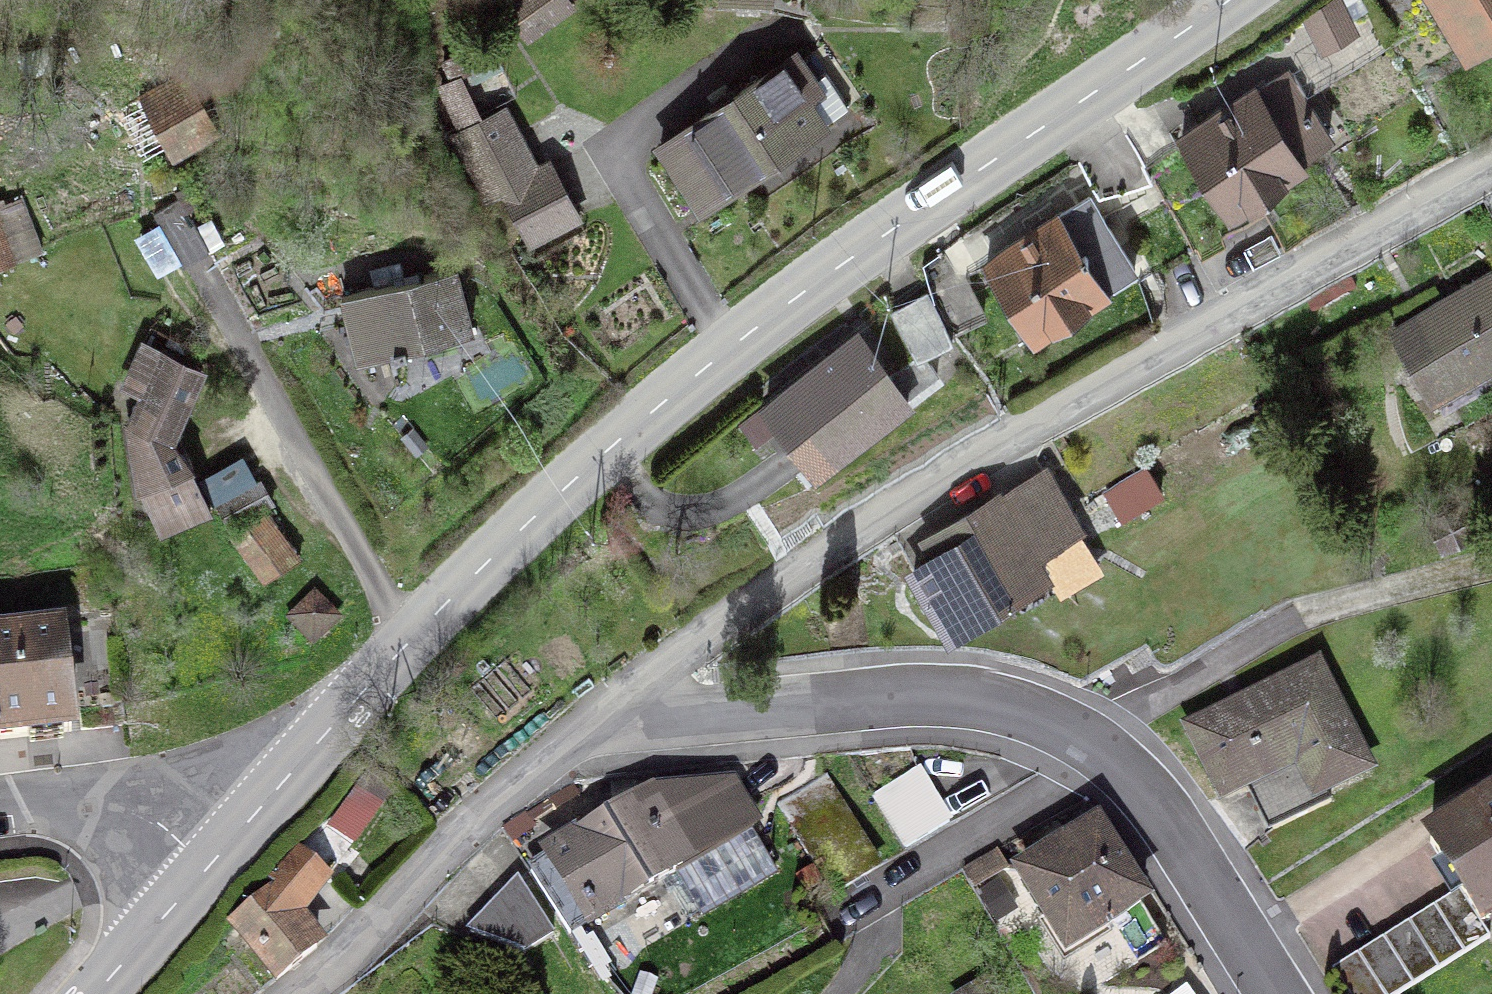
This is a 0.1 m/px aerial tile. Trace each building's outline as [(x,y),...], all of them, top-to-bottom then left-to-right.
[(566,0),(514,0),(506,6),(527,36),(570,5),(566,0)] [(1468,49),(1491,34),(1491,0),(1436,0),(1468,49)] [(1329,137),(1301,94),(1386,43),(1372,18),(1181,137),(1228,208),(1301,161),(1299,158),(1329,137)] [(712,105),(711,111),(660,146),(701,206),(847,107),(824,74),(807,86),(789,59),(733,96),(727,95),(712,105)] [(183,79),(147,97),(175,151),(211,132),(183,79)] [(549,164),(535,171),(503,109),(454,134),(487,195),(501,188),(529,241),(577,217),(549,164)] [(40,247),(20,197),(0,204),(0,262),(40,247)] [(1088,197),(987,262),(1033,333),(1134,268),(1088,197)] [(208,252),(179,199),(154,213),(183,266),(208,252)] [(402,350),(403,354),(416,352),(415,347),(480,330),(465,267),(352,295),(367,359),(402,350)] [(1491,359),(1491,274),(1392,332),(1443,413),(1490,385),(1479,367),(1491,359)] [(917,359),(890,379),(905,400),(938,374),(924,355),(951,341),(926,293),(892,312),(917,359)] [(906,402),(905,400),(890,379),(856,336),(743,423),(757,441),(781,423),(817,470),(906,402)] [(201,368),(164,351),(132,423),(142,490),(161,532),(210,510),(191,468),(169,439),(201,368)] [(934,556),(911,571),(948,631),(1007,595),(1001,585),(1038,562),(1033,553),(1077,526),(1044,473),(926,543),(934,556)] [(259,481),(217,505),(230,528),(272,503),(259,481)] [(1475,533),(1461,505),(1429,521),(1443,548),(1475,533)] [(299,557),(267,513),(231,538),(263,582),(299,557)] [(318,613),(293,638),(312,658),(338,633),(318,613)] [(72,731),(61,636),(0,643),(0,739),(72,731)] [(1316,667),(1190,728),(1223,796),(1251,783),(1273,829),(1331,801),(1326,789),(1367,769),(1316,667)] [(949,823),(920,775),(876,801),(906,849),(949,823)] [(825,781),(783,806),(835,892),(877,867),(825,781)] [(655,791),(607,819),(649,887),(674,872),(699,915),(774,871),(756,840),(733,854),(725,842),(750,827),(726,784),(655,791)] [(1459,890),(1481,925),(1491,918),(1491,804),(1430,843),(1459,890)] [(568,934),(649,887),(607,819),(550,852),(553,857),(531,871),(568,934)] [(1048,859),(1023,875),(1066,947),(1143,902),(1098,825),(1046,856),(1048,859)] [(276,980),(317,947),(300,913),(326,878),(296,857),(276,884),(279,886),(231,921),(276,980)] [(520,880),(471,931),(524,953),(553,934),(520,880)] [(1481,925),(1459,890),(1332,970),(1346,993),(1403,993),(1490,940),(1481,925)]
